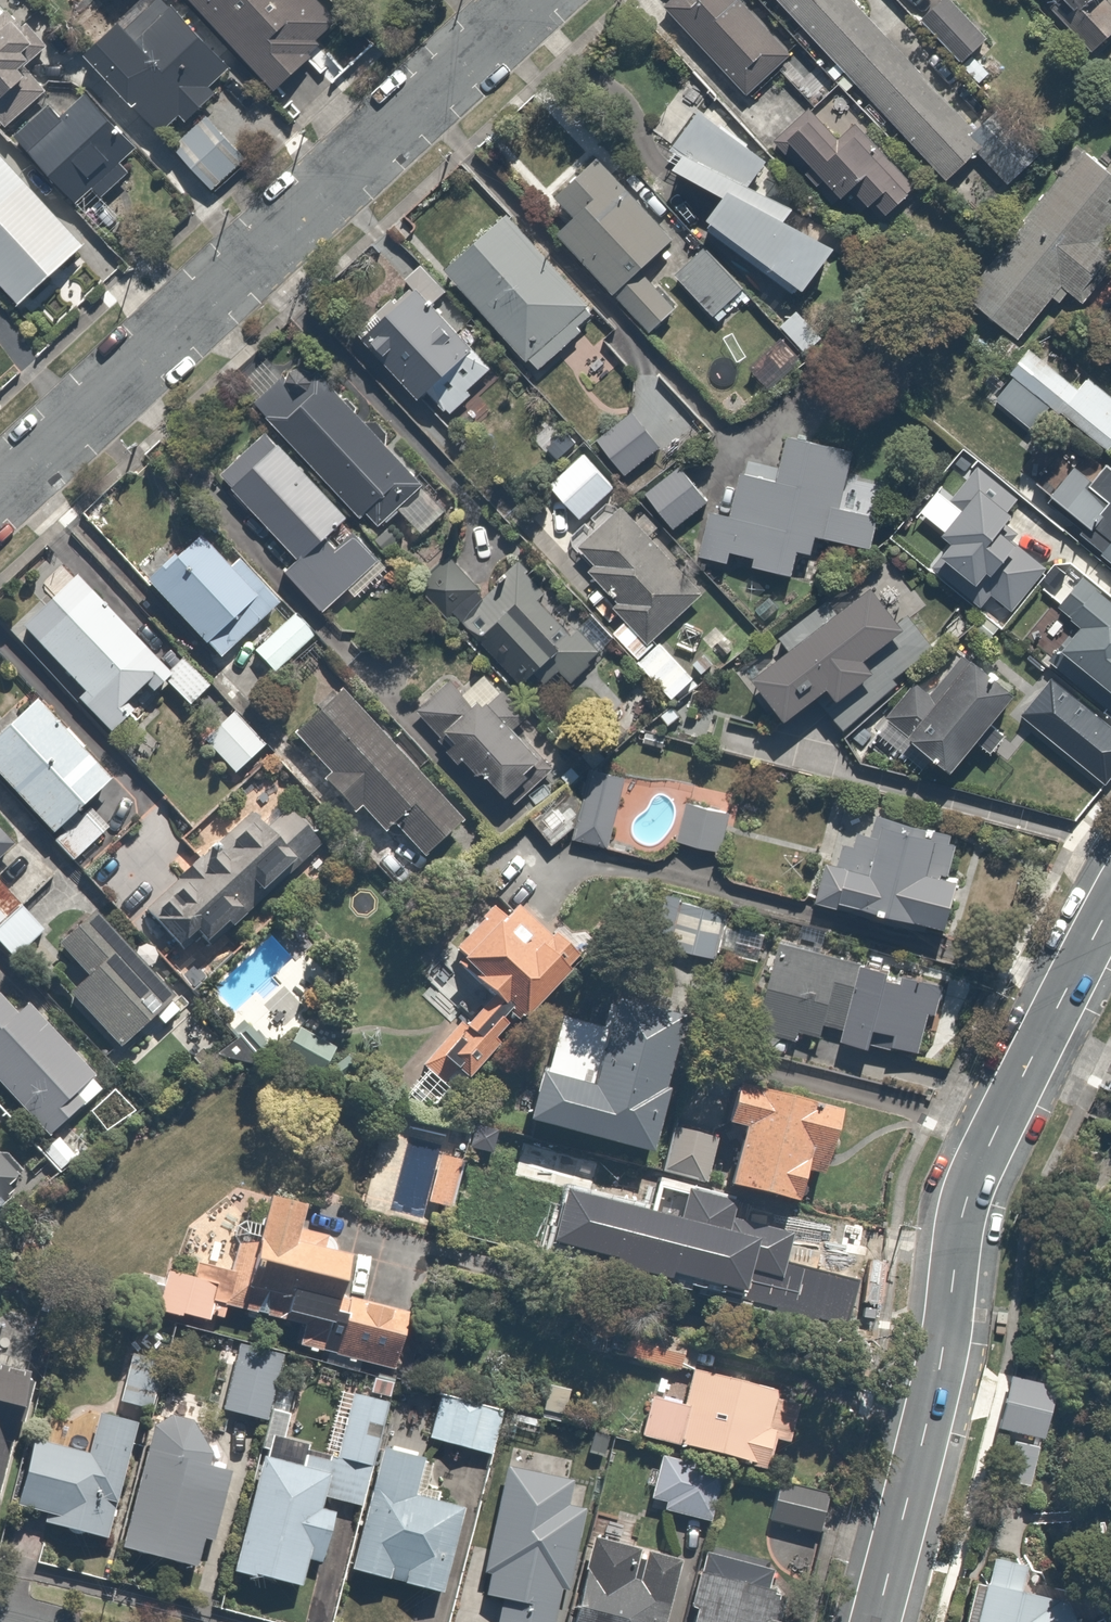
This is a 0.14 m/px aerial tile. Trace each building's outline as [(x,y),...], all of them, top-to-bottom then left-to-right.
[(330,0),(202,0),(293,86),(353,22),(330,0)] [(662,11),(750,98),(799,48),(749,0),(673,0),(662,11)] [(875,0),(778,0),(951,186),(992,147),(945,96),(955,86),(875,0)] [(917,20),(968,73),(996,46),(953,0),(938,0),(917,20)] [(1075,11),(1067,19),(1105,58),(1110,53),(1110,0),(1064,0),(1075,11)] [(131,22),(94,56),(218,189),(247,162),(206,118),(240,86),(229,75),(241,64),(184,3),(147,38),(131,22)] [(0,23),(0,85),(8,94),(0,100),(0,113),(12,127),(63,84),(36,53),(50,42),(31,20),(14,35),(2,21),(0,23)] [(54,101),(18,134),(81,204),(147,145),(96,88),(66,115),(54,101)] [(827,93),(776,140),(843,215),(863,197),(891,228),(923,199),(827,93)] [(775,166),(700,119),(667,171),(731,211),(716,234),(820,300),(844,262),(789,228),(797,216),(758,192),(775,166)] [(28,309),(96,247),(18,161),(24,155),(1,130),(0,131),(0,279),(28,309)] [(1024,219),(1033,229),(967,296),(1006,335),(987,354),(1008,374),(1025,358),(1018,351),(1070,298),(1078,306),(1104,280),(1087,263),(1110,239),(1110,169),(1106,173),(1088,155),(1024,219)] [(606,162),(563,201),(582,222),(563,239),(663,351),(696,321),(658,279),(687,253),(606,162)] [(601,310),(512,219),(449,280),(538,371),(601,310)] [(709,245),(673,278),(715,324),(751,291),(709,245)] [(417,298),(368,345),(421,400),(426,394),(451,420),(501,372),(437,305),(450,293),(423,265),(403,283),(417,298)] [(825,337),(799,310),(780,328),(806,355),(825,337)] [(1095,474),(1110,453),(1110,396),(1087,377),(1078,389),(1031,353),(996,399),(1048,441),(1095,474)] [(449,515),(327,394),(284,437),(378,530),(395,513),(424,541),(449,515)] [(637,412),(597,440),(624,478),(664,450),(637,412)] [(354,521),(273,438),(221,489),(231,499),(236,495),(301,561),(283,578),(323,618),(381,561),(348,527),(354,521)] [(714,513),(703,562),(729,568),(731,558),(757,564),(754,574),(797,584),(802,559),(816,562),(820,543),(872,555),(879,524),(867,521),(873,494),(845,488),(853,454),(790,440),(780,488),(742,479),(733,518),(714,513)] [(1054,504),(1089,534),(1086,538),(1109,559),(1104,565),(1110,571),(1110,465),(1094,485),(1080,473),(1054,504)] [(979,469),(953,506),(968,517),(947,546),(960,556),(951,569),(976,587),(968,599),(998,621),(1010,605),(1025,615),(1058,569),(1018,540),(1029,524),(1017,515),(1026,502),(979,469)] [(597,502),(564,532),(599,569),(587,581),(629,626),(617,638),(641,664),(707,602),(624,514),(616,522),(597,502)] [(174,558),(146,583),(209,656),(261,611),(204,547),(182,567),(174,558)] [(500,637),(548,684),(558,694),(613,637),(593,617),(575,635),(544,604),(553,594),(520,562),(461,622),(489,649),(500,637)] [(171,676),(78,581),(23,635),(87,701),(80,707),(117,745),(140,722),(129,711),(154,686),(165,697),(169,693),(189,713),(213,691),(185,663),(171,676)] [(797,735),(830,711),(846,734),(906,692),(899,683),(928,662),(882,596),(875,601),(843,623),(830,604),(780,639),(797,663),(763,687),(797,735)] [(296,615),(251,659),(273,681),(318,637),(296,615)] [(665,646),(640,669),(674,705),(699,682),(665,646)] [(893,721),(876,737),(893,754),(907,740),(947,781),(1018,712),(979,672),(964,687),(950,673),(927,696),(918,687),(888,717),(893,721)] [(450,680),(413,715),(483,786),(491,779),(517,805),(556,766),(522,732),(534,721),(488,674),(465,696),(450,680)] [(345,693),(294,742),(330,780),(324,786),(355,818),(360,813),(389,843),(401,832),(430,862),(470,823),(345,693)] [(681,702),(656,719),(666,735),(692,717),(681,702)] [(39,704),(0,740),(0,785),(75,866),(108,835),(88,814),(117,787),(39,704)] [(625,779),(590,770),(581,805),(576,826),(573,840),(608,850),(625,779)] [(568,790),(530,820),(551,845),(576,826),(581,805),(568,790)] [(730,813),(684,803),(675,842),(720,855),(730,813)] [(249,814),(140,911),(182,958),(203,939),(214,951),(241,926),(228,912),(255,887),(270,904),(297,880),(285,867),(317,838),(292,810),(266,833),(249,814)] [(944,837),(880,822),(876,838),(859,834),(856,849),(846,847),(842,867),(828,864),(818,908),(954,939),(965,889),(951,886),(959,853),(941,849),(944,837)] [(0,832),(0,865),(16,851),(0,832)] [(24,908),(0,880),(0,929),(24,908)] [(496,905),(453,950),(470,967),(459,978),(485,1003),(445,1067),(477,1087),(513,1031),(522,1040),(579,981),(563,965),(570,958),(524,912),(514,922),(496,905)] [(0,929),(0,951),(13,965),(48,934),(24,908),(0,929)] [(96,916),(60,950),(91,983),(71,1002),(120,1054),(157,1020),(167,1031),(187,1012),(96,916)] [(944,987),(783,948),(762,1037),(813,1049),(839,1055),(842,1044),(913,1061),(919,1036),(931,1039),(944,987)] [(30,1005),(23,1012),(5,992),(0,996),(0,1092),(47,1145),(107,1092),(30,1005)] [(566,1023),(532,1132),(657,1171),(699,1035),(624,1012),(615,1039),(566,1023)] [(343,1052),(302,1030),(289,1054),(330,1076),(343,1052)] [(846,1109),(743,1082),(733,1120),(750,1125),(735,1183),(804,1201),(812,1169),(829,1174),(846,1109)] [(720,1144),(684,1133),(673,1171),(709,1182),(720,1144)] [(61,1137),(40,1156),(59,1177),(80,1159),(61,1137)] [(25,1171),(8,1152),(1,1152),(0,1151),(0,1195),(25,1171)] [(184,1207),(161,1317),(226,1331),(230,1314),(278,1324),(282,1305),(295,1308),(291,1330),(337,1340),(333,1361),(407,1377),(420,1315),(354,1301),(363,1257),(334,1251),(337,1237),(304,1230),(309,1205),(220,1186),(214,1213),(184,1207)] [(685,1218),(569,1189),(556,1240),(619,1256),(616,1268),(674,1282),(677,1273),(746,1291),(743,1301),(846,1326),(857,1282),(784,1263),(792,1233),(732,1218),(737,1200),(693,1188),(685,1218)] [(289,1363),(238,1348),(219,1411),(270,1426),(289,1363)] [(10,1504),(43,1383),(29,1380),(34,1360),(0,1350),(0,1501),(10,1504)] [(166,1363),(135,1355),(120,1408),(151,1417),(166,1363)] [(807,1404),(698,1374),(688,1409),(654,1400),(643,1441),(769,1477),(777,1448),(793,1452),(807,1404)] [(1064,1391),(1014,1378),(999,1435),(1016,1439),(1004,1486),(1036,1494),(1064,1391)] [(575,1391),(551,1385),(544,1415),(569,1421),(575,1391)] [(393,1406),(340,1393),(320,1475),(265,1461),(236,1578),(300,1594),(313,1538),(336,1544),(345,1506),(367,1512),(393,1406)] [(506,1418),(441,1400),(429,1444),(495,1461),(506,1418)] [(161,1419),(123,1555),(209,1579),(236,1481),(208,1473),(219,1435),(161,1419)] [(146,1431),(100,1420),(91,1457),(38,1444),(20,1514),(48,1521),(45,1533),(116,1550),(146,1431)] [(409,1593),(444,1602),(466,1516),(422,1504),(432,1466),(386,1454),(353,1578),(392,1588),(396,1575),(412,1579),(409,1593)] [(729,1478),(668,1461),(655,1507),(666,1510),(665,1515),(715,1529),(729,1478)] [(587,1512),(566,1509),(570,1486),(504,1474),(486,1579),(492,1580),(487,1606),(501,1608),(499,1621),(559,1621),(564,1596),(572,1598),(587,1512)] [(834,1504),(778,1490),(769,1525),(825,1539),(834,1504)] [(596,1546),(580,1621),(672,1621),(684,1569),(650,1561),(645,1584),(630,1581),(635,1555),(596,1546)] [(705,1562),(693,1612),(700,1614),(698,1621),(786,1621),(790,1604),(772,1600),(777,1579),(705,1562)] [(997,1564),(991,1592),(977,1589),(970,1621),(1051,1621),(1054,1610),(1025,1603),(1032,1572),(997,1564)]
